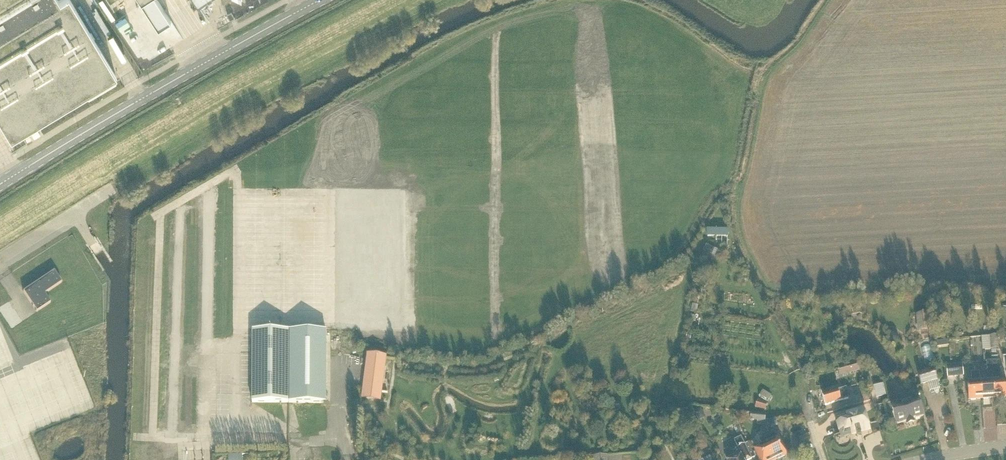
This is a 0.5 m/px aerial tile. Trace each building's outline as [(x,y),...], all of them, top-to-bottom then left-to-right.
[(10,139),(115,76),(70,0),(0,0),(0,123),(10,139)] [(713,256),(715,250),(706,247),(704,252),(713,256)] [(23,292),(36,312),(50,303),(44,294),(61,283),(54,272),(23,292)] [(918,334),(932,333),(930,314),(916,315),(918,334)] [(898,339),(898,334),(895,330),(890,331),(888,335),(889,340),(892,343),(897,343),(898,339)] [(252,331),(252,403),(255,403),(289,403),(289,331),(252,331)] [(326,331),(289,331),(289,403),(325,403),(326,331)] [(999,350),(998,336),(990,337),(991,351),(999,350)] [(981,338),(982,347),(989,346),(989,337),(981,338)] [(363,391),(381,393),(385,357),(368,355),(363,391)] [(987,362),(989,383),(980,383),(982,399),(995,398),(992,367),(993,367),(992,362),(987,362)] [(1002,382),(1000,362),(992,362),(993,367),(992,367),(995,398),(1005,397),(1005,382),(1002,382)] [(964,376),(962,364),(946,366),(947,378),(964,376)] [(980,383),(979,373),(979,368),(971,368),(972,384),(968,384),(969,400),(982,399),(980,383)] [(937,381),(934,370),(918,374),(921,385),(937,381)] [(825,406),(848,399),(846,390),(831,394),(830,390),(822,392),(825,406)] [(381,393),(363,391),(362,400),(380,402),(381,393)] [(772,398),(763,393),(760,398),(769,403),(772,398)] [(906,422),(907,424),(914,422),(913,420),(923,417),(918,399),(891,408),(896,425),(906,422)] [(755,408),(765,411),(767,404),(757,401),(755,408)] [(619,404),(608,406),(610,414),(620,412),(619,404)] [(675,421),(670,413),(666,415),(670,424),(675,421)] [(776,420),(765,422),(766,414),(751,413),(751,420),(758,421),(757,424),(764,425),(760,431),(763,436),(768,433),(767,431),(769,428),(777,427),(776,420)] [(865,427),(860,413),(843,418),(844,422),(837,424),(841,437),(847,435),(846,433),(848,432),(849,434),(855,432),(854,430),(865,427)] [(680,428),(691,422),(687,414),(676,420),(680,428)] [(764,439),(774,459),(775,459),(785,455),(778,440),(772,443),(768,436),(764,439)] [(756,457),(749,443),(745,444),(742,437),(735,440),(740,451),(734,454),(735,457),(733,458),(734,459),(750,459),(756,457)] [(668,443),(666,439),(657,443),(660,448),(668,443)] [(764,439),(759,441),(763,447),(756,451),(761,459),(774,459),(764,439)]
